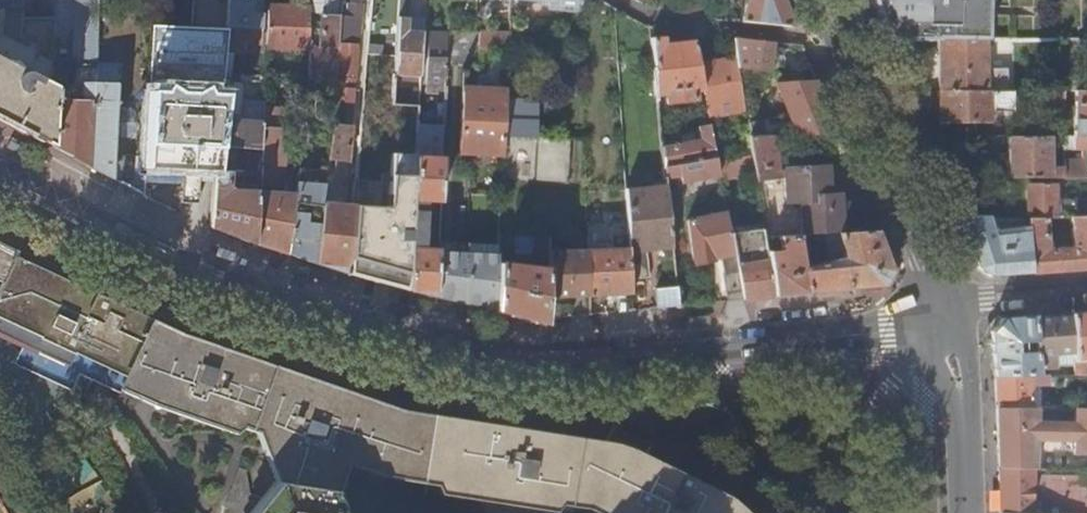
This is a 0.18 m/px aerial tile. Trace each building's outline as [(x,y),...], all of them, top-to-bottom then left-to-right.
[(4,7),(19,8),(20,0),(0,0),(0,7),(4,7)] [(39,54),(41,0),(20,0),(19,8),(19,35),(37,44),(34,51),(39,54)] [(71,61),(73,0),(41,0),(39,54),(51,61),(56,60),(71,61)] [(94,64),(95,40),(95,0),(73,0),(71,61),(71,64),(94,64)] [(149,42),(150,26),(151,0),(147,0),(95,0),(95,40),(141,41),(149,42)] [(227,27),(260,30),(260,14),(249,13),(250,0),(229,0),(227,27)] [(341,0),(309,0),(309,5),(309,12),(321,12),(320,51),(308,51),(308,79),(337,80),(341,0)] [(327,156),(326,164),(332,164),(333,159),(347,160),(361,2),(341,0),(337,80),(334,124),(331,124),(329,143),(327,156)] [(367,54),(395,56),(398,17),(399,0),(372,0),(367,54)] [(398,17),(406,18),(407,18),(409,0),(399,0),(398,17)] [(782,0),(743,0),(740,22),(789,27),(792,24),(782,0)] [(885,40),(909,40),(910,0),(869,0),(885,40)] [(976,34),(976,0),(914,0),(913,22),(922,22),(922,30),(919,30),(919,32),(976,34)] [(267,3),(265,48),(308,49),(309,12),(309,5),(267,3)] [(398,17),(395,56),(395,63),(394,75),(420,76),(422,32),(406,31),(406,18),(398,17)] [(422,32),(423,19),(407,18),(406,18),(406,31),(422,32)] [(143,165),(215,169),(217,147),(219,122),(220,114),(222,81),(225,53),(227,27),(224,27),(182,26),(150,26),(149,42),(148,68),(147,88),(143,164),(143,165)] [(260,30),(227,27),(225,53),(241,53),(242,42),(259,42),(260,30)] [(429,83),(445,84),(448,33),(431,33),(429,83)] [(507,50),(507,34),(477,33),(476,49),(507,50)] [(693,90),(703,89),(698,63),(694,42),(663,46),(662,36),(650,38),(656,94),(666,93),(667,104),(695,101),(693,90)] [(768,72),(773,42),(732,38),(735,58),(737,68),(768,72)] [(1086,90),(1086,39),(1075,39),(1076,90),(1086,90)] [(937,40),(937,91),(1002,90),(1001,75),(983,75),(984,69),(987,69),(986,40),(937,40)] [(617,55),(618,72),(628,71),(627,55),(617,55)] [(706,106),(742,99),(738,74),(737,68),(735,58),(718,60),(711,61),(698,63),(703,89),(706,106)] [(50,146),(53,100),(54,86),(0,59),(0,118),(50,146)] [(371,77),(380,78),(394,79),(394,75),(395,63),(372,61),(371,77)] [(737,68),(738,74),(768,78),(769,72),(768,72),(737,68)] [(363,97),(361,129),(416,133),(417,123),(418,106),(392,105),(394,79),(380,78),(378,98),(363,97)] [(222,81),(220,114),(237,115),(239,82),(222,81)] [(837,135),(815,82),(776,85),(787,113),(746,123),(748,136),(772,136),(797,136),(837,135)] [(50,146),(90,167),(94,85),(94,84),(78,83),(80,92),(72,95),(73,101),(53,100),(50,146)] [(428,93),(445,95),(445,84),(429,83),(428,93)] [(90,167),(110,178),(111,163),(112,140),(113,107),(114,86),(94,85),(90,167)] [(1002,90),(937,91),(937,108),(937,120),(989,120),(989,110),(1011,110),(1011,90),(1002,90)] [(1063,90),(1040,90),(1040,118),(1063,119),(1063,90)] [(1076,90),(1074,90),(1073,136),(1086,135),(1086,90),(1076,90)] [(937,91),(906,91),(912,107),(937,108),(937,91)] [(504,109),(504,93),(461,92),(458,149),(502,151),(503,136),(504,109)] [(278,106),(262,105),(261,124),(260,125),(278,126),(278,106)] [(113,107),(112,140),(125,140),(131,137),(134,133),(134,117),(132,113),(128,109),(113,107)] [(503,136),(524,136),(526,110),(504,109),(503,136)] [(219,122),(217,147),(259,149),(260,125),(261,124),(219,122)] [(415,145),(442,146),(443,125),(417,123),(416,133),(415,145)] [(277,164),(277,147),(278,126),(260,125),(259,149),(259,164),(277,164)] [(716,160),(710,125),(699,126),(701,140),(662,147),(664,168),(716,160)] [(844,152),(837,135),(797,136),(799,157),(844,152)] [(1049,136),(1005,135),(1005,177),(1062,178),(1062,168),(1052,167),(1050,170),(1049,169),(1049,136)] [(1062,178),(1086,178),(1086,135),(1073,136),(1063,135),(1063,142),(1062,149),(1079,149),(1079,158),(1062,158),(1062,168),(1062,178)] [(500,180),(551,182),(552,137),(549,137),(524,136),(503,136),(502,151),(500,180)] [(772,136),(748,136),(750,154),(753,176),(778,173),(778,171),(772,136)] [(566,183),(568,138),(552,137),(551,182),(566,183)] [(319,155),(327,156),(329,143),(320,141),(319,155)] [(415,157),(441,158),(442,146),(415,145),(415,154),(415,157)] [(259,171),(258,185),(276,185),(276,175),(283,175),(284,147),(277,147),(277,164),(259,164),(259,171)] [(413,186),(415,157),(415,154),(375,151),(373,160),(373,209),(354,207),(350,254),(383,257),(390,183),(409,186),(413,186)] [(407,290),(434,296),(437,249),(431,249),(422,229),(424,200),(439,201),(441,158),(415,157),(413,186),(412,198),(411,228),(409,258),(407,290)] [(719,176),(716,161),(716,160),(664,168),(666,185),(719,176)] [(110,178),(142,195),(143,165),(143,164),(111,163),(110,178)] [(224,232),(255,244),(258,191),(258,185),(259,171),(215,169),(211,227),(224,232)] [(294,194),(322,196),(325,172),(297,169),(294,193),(294,194)] [(787,170),(778,171),(778,173),(782,173),(787,172),(797,189),(825,182),(824,169),(787,170)] [(826,198),(825,182),(797,189),(787,172),(782,173),(784,203),(798,202),(801,236),(807,235),(823,234),(839,233),(837,196),(826,198)] [(1024,182),(1024,216),(1025,216),(1044,216),(1054,216),(1064,216),(1064,210),(1054,210),(1054,183),(1024,182)] [(397,258),(409,258),(411,228),(412,198),(394,198),(394,189),(409,190),(409,186),(390,183),(383,257),(397,258)] [(255,244),(286,255),(294,194),(258,191),(255,244)] [(286,255),(315,264),(322,202),(322,196),(294,194),(286,255)] [(655,248),(672,246),(667,196),(625,200),(628,247),(629,279),(647,278),(647,266),(646,249),(655,248)] [(1064,210),(1064,216),(1070,216),(1086,216),(1086,205),(1086,200),(1064,200),(1064,210)] [(315,264),(348,274),(350,254),(354,207),(354,205),(322,202),(315,264)] [(499,206),(498,234),(524,235),(525,207),(499,206)] [(726,301),(742,300),(734,261),(729,230),(728,226),(728,224),(726,213),(687,220),(694,263),(713,260),(717,284),(723,283),(726,301)] [(986,216),(957,216),(965,238),(974,266),(986,276),(1028,272),(1026,226),(990,229),(986,216)] [(1028,272),(1062,270),(1086,268),(1086,216),(1070,216),(1071,247),(1055,248),(1055,242),(1049,243),(1049,248),(1045,248),(1044,216),(1025,216),(1026,226),(1028,272)] [(1054,216),(1044,216),(1045,248),(1049,248),(1049,243),(1055,242),(1054,216)] [(728,224),(728,226),(729,230),(761,224),(760,218),(728,224)] [(761,224),(729,230),(734,261),(766,255),(764,238),(761,224)] [(891,273),(876,231),(839,233),(823,234),(827,260),(812,262),(800,263),(805,294),(882,286),(891,273)] [(502,264),(548,268),(549,250),(549,236),(524,235),(498,234),(497,243),(497,252),(503,252),(502,264)] [(796,236),(764,238),(766,255),(773,296),(795,294),(805,294),(800,263),(796,236)] [(463,275),(465,242),(437,241),(437,249),(434,296),(452,300),(453,298),(453,275),(463,275)] [(12,258),(15,251),(0,242),(0,283),(12,258)] [(471,304),(495,310),(497,252),(497,243),(465,242),(463,275),(462,298),(471,299),(471,304)] [(588,296),(630,294),(629,279),(628,247),(587,249),(588,296)] [(656,265),(655,248),(646,249),(647,266),(656,265)] [(547,298),(587,296),(588,296),(587,249),(549,250),(548,268),(547,298)] [(495,310),(545,325),(547,298),(548,268),(502,264),(503,252),(497,252),(495,310)] [(759,298),(773,296),(766,255),(734,261),(742,300),(759,298)] [(12,258),(0,283),(0,334),(24,345),(16,361),(68,385),(76,369),(91,376),(93,373),(120,386),(149,323),(150,322),(12,258)] [(379,283),(407,290),(409,258),(397,258),(397,263),(387,263),(381,266),(379,283)] [(453,298),(462,298),(463,275),(453,275),(453,298)] [(655,308),(678,305),(677,289),(654,291),(655,308)] [(1068,313),(1071,352),(1072,363),(1073,374),(1086,374),(1086,369),(1086,367),(1086,362),(1086,357),(1086,311),(1068,313)] [(1071,352),(1068,313),(1031,315),(1033,340),(1034,351),(1036,374),(1043,374),(1043,368),(1048,368),(1048,365),(1060,364),(1060,353),(1071,352)] [(1033,340),(1031,315),(999,318),(989,330),(993,374),(1036,374),(1034,351),(1021,352),(1021,347),(1015,347),(1014,341),(1033,340)] [(498,429),(432,418),(429,418),(400,414),(378,406),(300,378),(279,371),(222,351),(189,340),(149,323),(120,386),(126,388),(148,398),(233,428),(240,423),(257,429),(272,480),(325,488),(337,454),(380,469),(419,475),(434,478),(439,487),(550,506),(558,499),(584,503),(603,512),(740,512),(725,499),(662,470),(630,454),(611,448),(578,443),(498,429)] [(1072,363),(1071,352),(1060,353),(1060,364),(1072,363)] [(1036,374),(993,374),(995,407),(1031,407),(1030,382),(1048,381),(1048,374),(1043,374),(1036,374)] [(995,407),(996,468),(1032,469),(1034,469),(1035,440),(1073,441),(1072,454),(1086,455),(1086,407),(1074,407),(1074,422),(1035,421),(1035,407),(1031,407),(995,407)] [(998,512),(1035,512),(1086,512),(1086,495),(1084,495),(1076,495),(1076,485),(1076,475),(1045,475),(1045,489),(1039,489),(1039,474),(1032,474),(997,474),(998,512)] [(272,480),(245,512),(335,512),(325,488),(272,480)]
